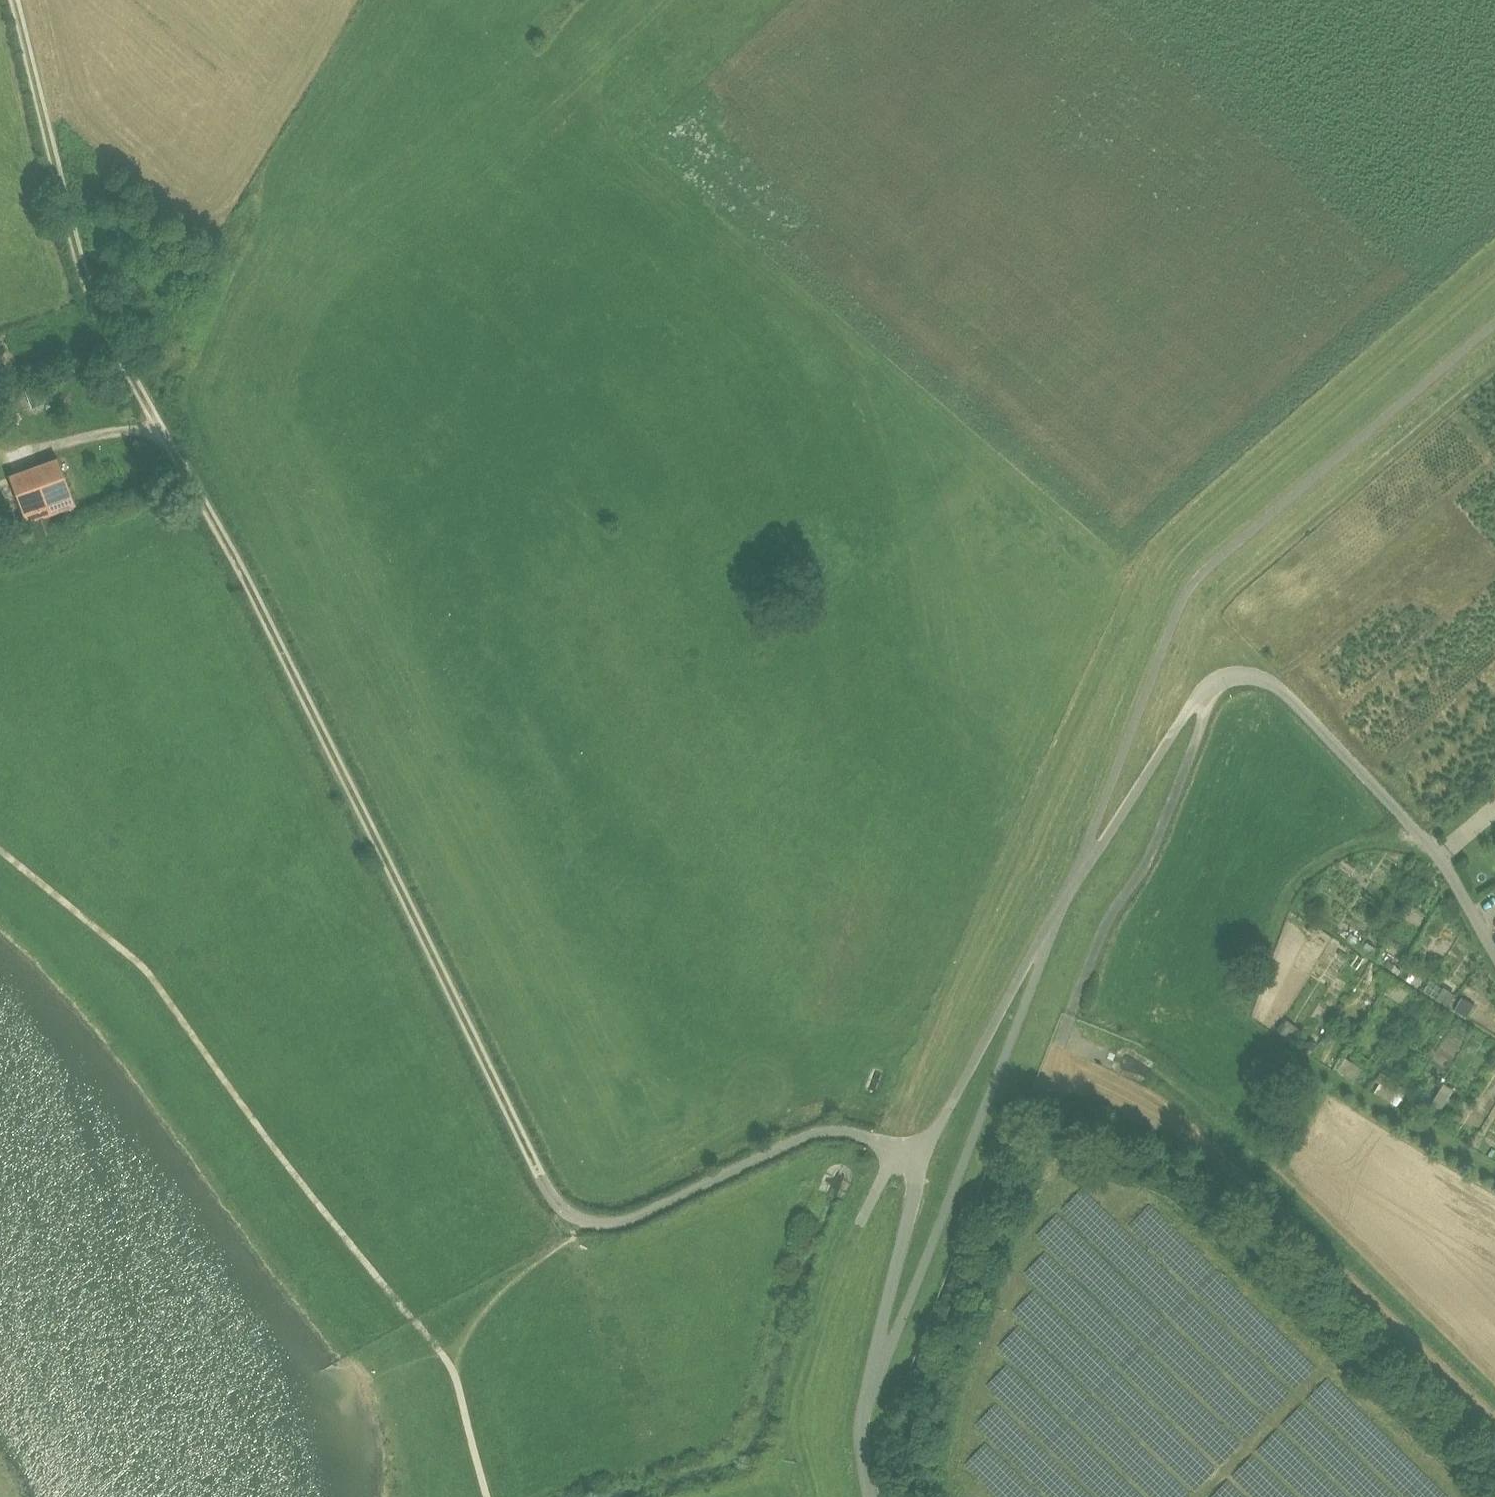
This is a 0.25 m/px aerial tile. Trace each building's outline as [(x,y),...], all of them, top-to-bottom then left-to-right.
[(78,503),(61,457),(12,475),(21,499),(0,507),(0,529),(2,529),(2,530),(34,519),(40,535),(53,531),(46,514),(78,503)]
